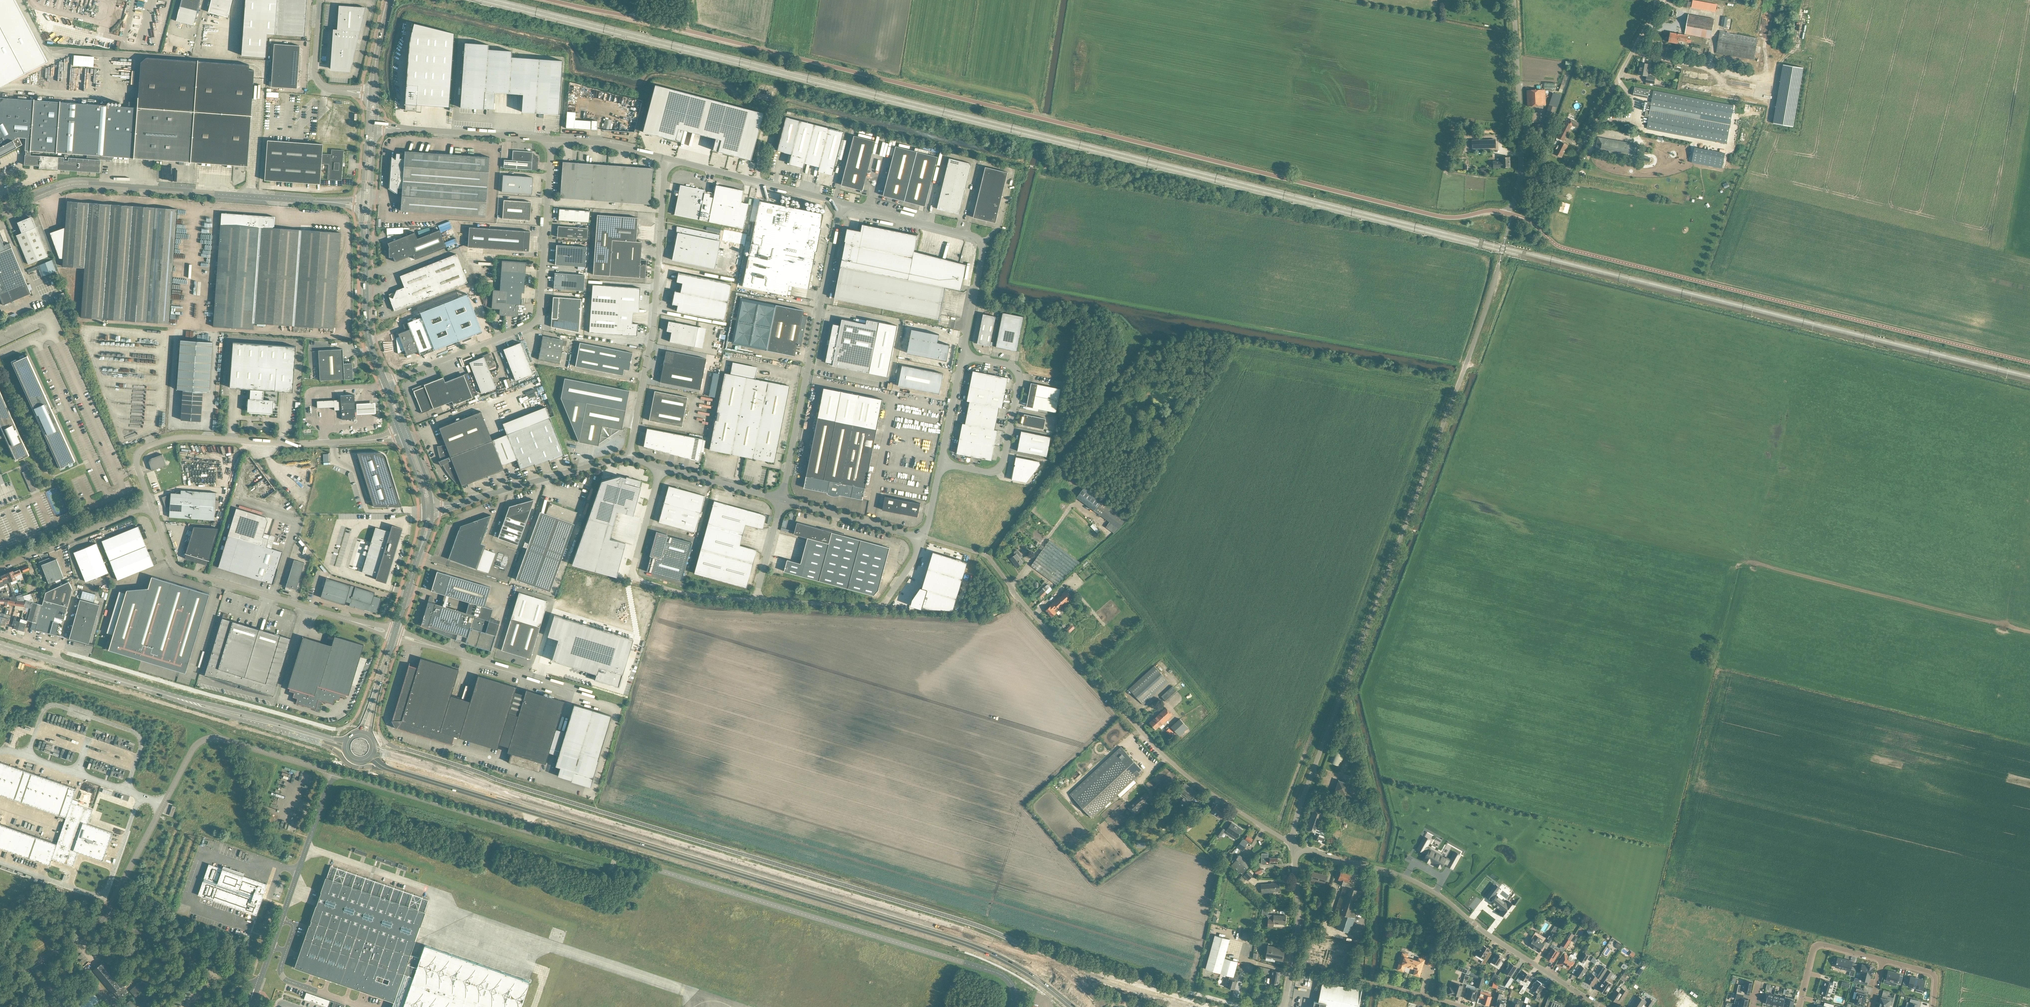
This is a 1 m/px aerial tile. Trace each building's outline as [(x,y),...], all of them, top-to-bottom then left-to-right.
[(48,61),(15,0),(0,0),(0,86),(48,61)] [(176,21),(194,26),(201,0),(182,0),(176,21)] [(208,12),(228,17),(232,0),(211,0),(208,12)] [(307,0),(246,0),(242,55),(265,57),(267,34),(305,36),(307,0)] [(1716,12),(1717,4),(1693,0),(1692,0),(1691,8),(1716,12)] [(333,29),(333,30),(333,33),(331,68),(350,70),(354,53),(355,53),(366,7),(339,5),(337,29),(333,29)] [(1685,35),(1680,34),(1679,40),(1689,42),(1691,43),(1691,40),(1687,39),(1688,34),(1711,39),(1714,19),(1689,14),(1685,35)] [(406,78),(404,110),(419,111),(420,105),(450,107),(455,33),(414,23),(409,42),(407,78),(406,78)] [(1716,53),(1754,60),(1757,39),(1730,34),(1730,33),(1720,31),(1716,53)] [(1679,40),(1680,34),(1670,32),(1669,42),(1678,43),(1679,40)] [(465,43),(460,107),(484,109),(494,109),(495,92),(523,94),(521,112),(559,114),(563,61),(511,57),(512,51),(488,49),(489,44),(465,43)] [(271,87),(297,88),(300,46),(274,44),(271,87)] [(75,55),(74,65),(94,67),(95,57),(75,55)] [(22,144),(19,137),(24,138),(24,142),(26,142),(25,150),(26,150),(26,154),(25,154),(24,165),(40,166),(39,168),(98,172),(99,161),(96,161),(96,159),(68,157),(68,160),(64,160),(64,157),(40,155),(40,156),(31,155),(31,150),(87,154),(87,158),(96,159),(96,161),(99,161),(99,159),(113,160),(113,156),(247,166),(254,70),(249,70),(249,65),(146,57),(141,62),(139,97),(138,97),(137,108),(60,102),(61,101),(60,101),(60,102),(34,100),(35,99),(34,99),(34,100),(0,98),(0,100),(0,156),(22,144)] [(1646,82),(1654,84),(1655,77),(1649,76),(1650,73),(1648,72),(1649,68),(1650,68),(1651,64),(1641,63),(1639,74),(1647,76),(1646,82)] [(1773,123),(1793,127),(1803,67),(1783,64),(1773,123)] [(759,81),(758,87),(778,92),(780,87),(759,81)] [(655,85),(642,132),(681,142),(684,130),(699,134),(709,99),(655,85)] [(1648,98),(1649,90),(1635,87),(1633,95),(1648,98)] [(758,88),(756,97),(769,101),(771,92),(758,88)] [(267,89),(266,99),(279,99),(279,92),(269,92),(269,89),(267,89)] [(1545,89),(1532,90),(1527,90),(1527,106),(1546,105),(1545,93),(1548,93),(1548,90),(1545,90),(1545,89)] [(1648,101),(1645,116),(1649,117),(1647,128),(1727,143),(1734,105),(1654,91),(1652,99),(1651,102),(1648,101)] [(1549,105),(1545,117),(1552,119),(1556,107),(1557,108),(1561,95),(1552,93),(1549,105)] [(625,111),(637,113),(639,99),(628,97),(625,111)] [(709,99),(699,134),(715,138),(712,150),(750,160),(763,113),(709,99)] [(575,112),(567,112),(566,128),(574,128),(591,129),(597,130),(598,121),(591,121),(575,120),(575,112)] [(1528,122),(1536,122),(1536,123),(1540,123),(1540,112),(1528,113),(1528,122)] [(785,117),(777,150),(792,154),(789,164),(804,168),(805,163),(820,167),(818,171),(833,175),(844,131),(800,120),(785,117)] [(1543,129),(1550,131),(1552,120),(1546,118),(1543,129)] [(1570,119),(1568,123),(1572,125),(1577,127),(1579,123),(1570,119)] [(1553,146),(1556,148),(1553,153),(1561,157),(1568,145),(1561,141),(1561,140),(1563,141),(1572,125),(1568,123),(1565,121),(1556,139),(1557,140),(1553,146)] [(854,135),(842,185),(863,190),(875,141),(854,135)] [(1635,157),(1635,159),(1638,145),(1598,138),(1596,151),(1606,153),(1607,151),(1635,157)] [(1495,139),(1472,140),(1472,148),(1496,148),(1495,139)] [(265,180),(274,181),(320,184),(321,164),(328,164),(327,179),(342,180),(344,150),(331,149),(331,154),(322,154),(323,144),(267,140),(265,180)] [(1457,144),(1456,152),(1463,153),(1464,145),(1457,144)] [(883,195),(904,201),(925,206),(938,157),(896,146),(883,195)] [(1695,147),(1692,162),(1722,168),(1725,153),(1695,147)] [(504,168),(537,170),(538,157),(533,152),(513,150),(512,160),(504,160),(504,168)] [(397,193),(397,188),(402,188),(401,211),(485,217),(490,157),(405,151),(404,159),(399,158),(400,153),(396,153),(396,158),(392,158),(392,157),(390,188),(397,193)] [(1496,159),(1493,160),(1493,168),(1501,167),(1505,167),(1510,167),(1509,157),(1501,157),(1501,161),(1496,161),(1496,159)] [(563,162),(561,180),(576,181),(578,163),(563,162)] [(576,181),(591,182),(593,164),(578,163),(576,181)] [(591,182),(606,183),(608,165),(593,164),(591,182)] [(606,183),(621,184),(623,166),(608,165),(606,183)] [(621,184),(636,185),(638,167),(623,166),(621,184)] [(638,167),(636,185),(652,186),(653,168),(638,167)] [(164,170),(164,178),(180,178),(180,170),(164,170)] [(502,192),(532,194),(533,177),(503,175),(502,192)] [(560,198),(575,199),(576,181),(561,180),(560,198)] [(575,199),(590,200),(591,182),(576,181),(575,199)] [(590,200),(605,201),(606,183),(591,182),(590,200)] [(605,201),(620,202),(621,184),(606,183),(605,201)] [(620,202),(635,203),(636,185),(621,184),(620,202)] [(636,185),(635,203),(650,204),(652,186),(636,185)] [(674,214),(699,219),(743,228),(748,204),(741,202),(743,190),(716,185),(714,193),(711,193),(712,192),(707,191),(707,192),(704,191),(705,190),(699,189),(695,188),(680,185),(674,214)] [(937,209),(943,210),(945,200),(940,199),(937,209)] [(532,208),(531,208),(531,202),(504,200),(502,218),(530,220),(530,212),(532,212),(532,208)] [(81,317),(86,318),(169,324),(177,209),(67,201),(65,227),(50,233),(60,258),(63,258),(63,266),(85,268),(81,317)] [(759,201),(751,240),(815,252),(815,251),(816,252),(819,238),(819,234),(820,235),(821,228),(820,228),(820,227),(823,214),(759,201)] [(956,203),(954,213),(960,214),(962,204),(956,203)] [(973,217),(979,219),(981,209),(976,207),(973,217)] [(559,209),(558,220),(589,222),(589,211),(559,209)] [(992,211),(990,221),(996,223),(998,213),(992,211)] [(221,214),(220,224),(213,326),(253,329),(254,323),(334,329),(341,233),(274,228),(274,218),(221,214)] [(597,215),(596,234),(636,236),(637,217),(597,215)] [(16,235),(18,240),(28,264),(48,256),(36,227),(35,228),(31,218),(20,223),(24,232),(16,235)] [(841,266),(946,287),(961,290),(966,264),(914,251),(917,235),(863,224),(861,231),(858,230),(847,228),(845,241),(846,241),(841,266)] [(557,236),(557,237),(587,239),(588,228),(558,226),(558,227),(558,236),(557,236)] [(676,236),(674,250),(672,260),(715,268),(720,241),(719,241),(720,235),(677,226),(676,233),(677,233),(677,236),(676,236)] [(530,231),(469,227),(468,247),(529,251),(528,251),(529,241),(523,241),(524,231),(530,232),(530,231)] [(389,257),(393,257),(395,262),(400,260),(413,255),(415,259),(446,247),(440,230),(417,238),(415,232),(392,241),(388,243),(389,247),(389,257)] [(636,236),(596,234),(593,274),(609,275),(609,276),(645,278),(646,260),(640,260),(642,242),(636,241),(636,236)] [(3,305),(31,293),(10,243),(4,246),(0,237),(0,297),(3,305)] [(815,252),(751,240),(742,286),(787,295),(789,285),(808,289),(815,252)] [(557,245),(555,264),(585,267),(586,247),(557,245)] [(404,287),(396,290),(393,298),(389,296),(394,311),(467,282),(456,254),(400,276),(404,287)] [(502,261),(501,271),(526,272),(526,262),(502,261)] [(946,287),(841,266),(835,298),(939,319),(946,287)] [(501,271),(500,290),(500,291),(507,291),(506,303),(518,304),(521,304),(522,292),(524,293),(526,272),(501,271)] [(555,273),(554,289),(584,291),(585,275),(555,273)] [(677,305),(676,311),(724,320),(731,283),(678,273),(676,281),(694,285),(692,294),(674,291),(672,304),(677,305)] [(591,308),(621,311),(639,312),(640,288),(593,284),(591,308)] [(499,315),(505,315),(506,303),(507,291),(500,291),(500,290),(493,290),(492,308),(500,309),(499,315)] [(467,293),(420,312),(422,317),(433,345),(435,350),(482,331),(467,293)] [(552,311),(551,327),(579,332),(581,299),(553,297),(552,308),(551,309),(552,311)] [(506,303),(505,315),(518,316),(518,304),(506,303)] [(775,304),(766,350),(794,356),(796,346),(800,346),(806,316),(802,315),(803,310),(775,304)] [(621,311),(591,308),(589,332),(637,336),(637,333),(638,324),(620,322),(621,311)] [(1003,312),(996,347),(997,347),(1011,350),(1012,350),(1017,351),(1024,316),(1003,312)] [(977,343),(990,346),(996,316),(983,314),(977,343)] [(410,329),(405,331),(398,333),(399,336),(396,337),(398,354),(398,353),(398,351),(404,349),(407,355),(418,351),(420,355),(435,350),(433,345),(422,317),(407,322),(410,329)] [(833,365),(888,376),(898,326),(867,319),(866,324),(842,319),(841,325),(840,325),(833,324),(833,326),(830,340),(827,342),(829,345),(826,359),(826,362),(832,363),(833,363),(833,365)] [(666,331),(671,332),(669,341),(694,346),(698,327),(668,321),(666,331)] [(947,350),(948,350),(949,346),(950,346),(950,344),(938,342),(939,334),(912,329),(907,353),(943,360),(944,359),(946,359),(947,354),(947,350)] [(542,342),(541,348),(562,352),(564,340),(543,336),(541,342),(542,342)] [(183,390),(181,420),(201,421),(203,391),(209,391),(213,342),(181,340),(177,389),(183,390)] [(251,389),(250,398),(248,398),(247,411),(273,413),(274,400),(263,399),(264,390),(293,392),(296,346),(233,342),(230,387),(251,389)] [(503,349),(515,380),(533,373),(520,342),(503,349)] [(629,370),(630,362),(630,360),(631,360),(632,352),(632,353),(580,342),(575,366),(622,375),(624,369),(629,370)] [(562,352),(541,348),(540,353),(539,353),(538,359),(559,363),(562,352)] [(343,349),(338,349),(318,350),(320,380),(348,379),(353,379),(353,373),(352,373),(352,369),(353,368),(352,363),(344,363),(343,349)] [(666,351),(663,366),(703,374),(706,359),(666,351)] [(470,362),(482,393),(496,388),(489,369),(496,366),(491,354),(489,353),(483,355),(484,357),(470,362)] [(16,459),(19,458),(19,457),(23,456),(24,457),(20,459),(29,455),(18,430),(40,420),(61,467),(75,461),(27,355),(13,362),(39,418),(18,428),(17,428),(0,390),(0,423),(5,434),(0,436),(0,438),(6,436),(16,459)] [(898,386),(934,393),(934,392),(935,393),(935,392),(939,393),(940,390),(942,381),(944,373),(902,365),(898,386)] [(703,374),(663,366),(660,382),(700,390),(703,374)] [(973,371),(970,386),(985,389),(988,374),(973,371)] [(789,386),(729,374),(724,373),(709,449),(774,462),(789,386)] [(443,377),(424,385),(425,386),(414,391),(422,412),(420,412),(420,413),(425,412),(447,403),(449,406),(472,397),(464,374),(445,382),(443,377)] [(998,376),(988,374),(985,389),(990,390),(995,391),(998,376)] [(995,391),(1005,393),(1008,378),(998,376),(995,391)] [(561,398),(579,442),(598,445),(599,443),(619,429),(622,430),(629,390),(564,378),(561,398)] [(1030,387),(1029,394),(1058,400),(1061,389),(1032,383),(1032,387),(1030,387)] [(967,401),(970,401),(985,404),(987,405),(990,390),(985,389),(970,386),(967,401)] [(839,496),(839,495),(863,499),(865,488),(866,488),(866,487),(865,487),(883,399),(824,388),(818,417),(806,476),(804,488),(828,492),(827,493),(828,494),(829,494),(830,495),(831,495),(832,495),(833,496),(834,496),(835,496),(836,496),(837,496),(838,496),(839,496)] [(999,407),(1002,408),(1005,393),(995,391),(990,390),(987,405),(999,407)] [(649,420),(682,427),(687,397),(654,391),(649,420)] [(1058,400),(1029,394),(1027,402),(1028,402),(1028,406),(1027,406),(1056,412),(1058,400)] [(354,395),(341,395),(341,402),(341,409),(342,419),(356,419),(355,409),(355,402),(354,395)] [(970,401),(967,412),(982,415),(985,404),(970,401)] [(375,412),(375,403),(357,404),(357,413),(375,412)] [(982,415),(997,418),(999,407),(987,405),(985,404),(982,415)] [(455,482),(459,479),(451,456),(464,451),(478,446),(492,440),(481,411),(439,428),(446,445),(437,446),(437,448),(438,450),(438,452),(439,454),(439,455),(440,457),(440,459),(441,460),(439,461),(441,466),(441,465),(443,465),(444,467),(445,469),(446,471),(448,473),(449,475),(451,477),(453,479),(454,481),(455,482)] [(967,412),(965,424),(980,427),(982,415),(967,412)] [(1022,425),(1044,429),(1046,418),(1024,414),(1022,425)] [(980,427),(982,427),(995,430),(997,418),(982,415),(980,427)] [(550,417),(535,423),(549,459),(550,460),(564,455),(550,417)] [(535,423),(521,428),(535,463),(535,464),(535,465),(549,459),(535,423)] [(963,423),(960,438),(975,441),(979,442),(982,427),(980,427),(965,424),(963,423)] [(979,442),(984,443),(994,445),(997,430),(995,430),(982,427),(979,442)] [(507,434),(520,469),(535,463),(521,428),(507,434)] [(647,428),(643,446),(685,457),(689,436),(647,428)] [(1022,431),(1020,441),(1049,447),(1051,437),(1022,431)] [(689,436),(685,457),(699,461),(703,439),(689,436)] [(957,453),(972,456),(975,441),(960,438),(957,453)] [(504,469),(502,465),(492,440),(478,446),(490,475),(504,469)] [(972,456),(981,458),(984,443),(979,442),(975,441),(972,456)] [(1049,447),(1020,441),(1018,451),(1047,457),(1049,447)] [(984,443),(981,458),(991,460),(994,445),(984,443)] [(478,446),(464,451),(476,480),(490,475),(478,446)] [(464,451),(451,456),(459,479),(462,486),(476,480),(464,451)] [(379,452),(357,453),(374,506),(401,506),(386,457),(386,456),(385,455),(384,454),(383,453),(382,453),(381,452),(380,452),(379,452)] [(167,465),(162,454),(150,458),(149,460),(149,461),(152,471),(167,465)] [(1015,464),(1015,466),(1014,466),(1012,479),(1027,482),(1040,464),(1039,461),(1016,457),(1015,464)] [(264,474),(259,468),(247,477),(252,484),(264,474)] [(22,472),(29,488),(31,492),(36,490),(34,486),(27,470),(22,472)] [(601,481),(572,564),(616,576),(625,543),(609,538),(617,511),(633,515),(641,487),(640,487),(641,480),(626,476),(626,477),(619,476),(601,481)] [(668,486),(659,522),(695,531),(704,495),(668,486)] [(1077,497),(1094,510),(1102,500),(1102,499),(1085,486),(1077,497)] [(170,507),(169,517),(214,520),(215,509),(218,509),(219,501),(216,500),(216,492),(181,490),(181,493),(171,493),(171,495),(168,495),(164,496),(164,498),(163,498),(163,500),(164,500),(164,502),(165,507),(170,507)] [(882,510),(896,512),(898,499),(885,496),(882,510)] [(516,504),(509,506),(505,517),(506,517),(507,523),(523,529),(534,499),(520,503),(519,503),(517,504),(516,504)] [(896,512),(909,515),(912,501),(898,499),(896,512)] [(1126,518),(1102,500),(1094,510),(1094,511),(1109,522),(1106,527),(1114,533),(1119,529),(1126,518)] [(762,529),(762,528),(766,515),(714,501),(694,573),(746,587),(756,550),(739,545),(745,524),(762,529)] [(912,501),(909,515),(918,517),(921,503),(912,501)] [(540,511),(516,579),(550,591),(574,524),(573,523),(577,512),(550,502),(546,514),(540,511)] [(220,562),(218,567),(262,580),(265,581),(265,582),(269,583),(273,584),(283,552),(266,547),(269,539),(263,537),(268,521),(266,517),(236,508),(228,535),(220,562)] [(449,559),(477,569),(486,572),(494,552),(484,549),(486,545),(481,543),(491,515),(478,519),(478,520),(477,524),(459,530),(448,559),(449,559)] [(518,545),(523,529),(507,523),(506,517),(505,517),(498,537),(518,545)] [(787,559),(787,560),(784,571),(874,595),(878,590),(887,559),(890,547),(870,542),(844,535),(844,534),(822,527),(821,528),(797,522),(794,534),(808,538),(801,563),(787,559)] [(1090,526),(1098,534),(1100,532),(1092,524),(1090,526)] [(102,541),(110,560),(146,546),(143,539),(148,538),(142,525),(138,526),(102,541)] [(375,527),(362,572),(376,576),(375,579),(386,582),(402,529),(402,528),(392,525),(390,531),(375,527)] [(198,562),(207,565),(208,560),(209,560),(218,528),(194,526),(186,553),(185,558),(193,560),(193,561),(194,561),(195,562),(196,562),(196,563),(198,562)] [(646,571),(681,581),(692,542),(667,535),(667,534),(656,531),(649,556),(650,556),(646,571)] [(344,535),(343,547),(347,547),(348,542),(349,542),(353,543),(353,540),(355,540),(355,536),(344,535)] [(1031,566),(1050,580),(1056,585),(1065,575),(1080,562),(1050,540),(1031,566)] [(74,552),(86,582),(108,572),(96,543),(74,552)] [(146,546),(110,560),(118,580),(154,565),(158,563),(153,550),(148,552),(146,546)] [(1011,558),(1017,567),(1026,560),(1021,555),(1018,550),(1017,550),(1016,550),(1015,551),(1014,552),(1014,553),(1015,554),(1011,558)] [(912,599),(910,605),(922,609),(922,607),(928,608),(953,610),(967,562),(933,551),(922,588),(920,587),(912,599)] [(39,561),(39,563),(42,570),(43,571),(44,570),(49,583),(64,577),(57,559),(51,561),(50,558),(49,558),(39,561)] [(305,563),(294,559),(285,588),(291,590),(292,588),(296,590),(305,563)] [(13,570),(13,571),(16,579),(17,580),(20,578),(21,580),(24,579),(20,569),(14,571),(13,570)] [(13,571),(7,573),(10,581),(16,579),(13,571)] [(447,595),(445,601),(448,602),(450,596),(469,602),(467,608),(491,615),(493,609),(484,606),(490,587),(437,571),(436,575),(437,576),(436,579),(437,579),(431,590),(447,595)] [(1,576),(4,584),(10,581),(7,573),(1,576)] [(126,593),(127,590),(111,642),(108,641),(106,649),(141,660),(142,659),(186,673),(210,594),(152,576),(145,599),(126,593)] [(355,606),(374,612),(377,613),(381,598),(374,596),(375,592),(370,591),(326,578),(324,578),(321,586),(324,587),(320,597),(345,605),(347,597),(352,598),(349,606),(355,608),(355,606)] [(33,602),(28,619),(29,620),(30,621),(33,622),(31,627),(57,635),(58,632),(57,632),(59,622),(61,623),(64,619),(65,620),(67,616),(65,615),(72,589),(69,581),(46,592),(42,605),(34,602),(33,602)] [(1039,592),(1036,596),(1039,600),(1043,596),(1046,593),(1047,594),(1052,590),(1048,584),(1042,588),(1043,589),(1039,592)] [(1070,587),(1062,594),(1050,605),(1050,606),(1046,610),(1052,616),(1076,594),(1070,587)] [(11,600),(17,601),(18,601),(17,598),(16,595),(14,591),(12,592),(13,596),(10,597),(11,600)] [(81,598),(93,602),(95,594),(83,591),(81,598)] [(519,592),(511,618),(501,650),(502,650),(530,659),(548,601),(519,592)] [(80,599),(69,638),(72,639),(71,640),(72,640),(72,639),(89,644),(100,604),(80,599)] [(7,604),(8,600),(0,600),(0,604),(4,604),(3,607),(6,608),(7,604)] [(25,618),(28,619),(33,602),(34,602),(34,601),(26,601),(24,606),(23,610),(27,612),(25,618)] [(448,602),(445,601),(443,606),(435,604),(435,603),(433,603),(428,601),(421,625),(451,638),(453,630),(458,631),(456,640),(461,641),(463,633),(468,634),(466,643),(491,650),(499,623),(489,620),(491,615),(467,608),(466,613),(446,607),(448,602)] [(554,613),(547,635),(558,638),(551,659),(596,673),(594,679),(618,686),(633,638),(554,613)] [(5,614),(2,624),(7,626),(8,623),(9,623),(10,618),(11,617),(11,615),(5,614)] [(18,629),(21,618),(15,616),(14,619),(12,624),(13,624),(13,627),(18,629)] [(236,683),(242,685),(245,686),(248,687),(255,689),(258,690),(261,691),(264,693),(271,695),(274,696),(291,638),(222,617),(205,675),(204,675),(208,676),(211,677),(215,678),(218,678),(222,679),(225,680),(229,681),(232,682),(236,683)] [(21,618),(18,629),(24,631),(27,620),(21,618)] [(296,703),(316,709),(317,703),(318,699),(333,704),(334,699),(339,700),(340,695),(345,697),(348,687),(351,688),(364,644),(335,636),(332,645),(303,636),(290,680),(292,681),(289,690),(294,692),(293,696),(297,698),(296,703)] [(499,744),(508,712),(516,687),(478,675),(470,701),(451,695),(459,669),(420,658),(418,667),(409,665),(410,662),(407,670),(406,671),(407,671),(403,684),(402,685),(402,686),(399,699),(398,699),(398,700),(394,713),(393,714),(394,714),(392,720),(396,728),(402,730),(403,730),(416,734),(417,735),(418,734),(431,738),(431,739),(432,739),(445,743),(446,743),(454,745),(452,744),(454,736),(497,749),(499,744)] [(1154,666),(1129,689),(1143,704),(1168,681),(1154,666)] [(1172,686),(1161,697),(1166,702),(1177,692),(1172,686)] [(545,764),(549,752),(556,729),(564,701),(526,690),(518,715),(508,712),(499,744),(509,747),(507,752),(511,753),(508,761),(506,761),(511,763),(512,763),(535,770),(535,771),(536,770),(541,772),(541,771),(539,771),(541,762),(545,764)] [(556,729),(549,752),(558,755),(555,766),(560,767),(557,776),(571,780),(571,781),(590,787),(598,761),(597,760),(611,715),(574,704),(565,732),(556,729)] [(1166,708),(1153,720),(1159,726),(1159,727),(1172,715),(1166,708)] [(1180,719),(1175,723),(1171,727),(1179,736),(1188,728),(1180,719)] [(1159,726),(1153,720),(1150,723),(1155,729),(1159,726)] [(1121,746),(1117,750),(1070,794),(1092,818),(1143,770),(1121,746)] [(1335,748),(1330,762),(1334,764),(1340,766),(1346,752),(1340,750),(1335,748)] [(73,866),(78,854),(74,853),(75,851),(78,852),(103,861),(113,832),(88,824),(85,823),(85,821),(89,822),(93,810),(88,808),(72,802),(72,800),(73,799),(77,788),(0,761),(0,794),(66,817),(57,843),(0,823),(0,847),(50,865),(52,859),(73,866)] [(1343,799),(1346,793),(1349,784),(1339,780),(1333,796),(1343,799)] [(1187,798),(1186,799),(1183,797),(1180,801),(1186,806),(1196,792),(1191,788),(1191,787),(1190,787),(1185,784),(1182,788),(1179,791),(1184,795),(1184,796),(1187,798)] [(1146,793),(1133,803),(1140,812),(1145,808),(1149,805),(1146,802),(1144,800),(1148,796),(1146,793)] [(1346,793),(1343,799),(1361,806),(1364,799),(1346,793)] [(1140,812),(1133,803),(1128,807),(1133,813),(1131,815),(1133,818),(1140,812)] [(1216,805),(1213,809),(1219,813),(1217,816),(1221,819),(1226,812),(1216,805)] [(1318,835),(1316,840),(1323,842),(1326,836),(1325,836),(1326,833),(1320,831),(1321,829),(1317,828),(1323,813),(1313,810),(1306,830),(1315,833),(1315,834),(1318,835)] [(1181,824),(1185,830),(1197,822),(1193,816),(1181,824)] [(1232,822),(1229,827),(1226,831),(1237,838),(1242,830),(1232,822)] [(1217,834),(1220,836),(1225,829),(1221,827),(1217,834)] [(1421,843),(1417,849),(1423,852),(1427,854),(1424,858),(1425,858),(1424,860),(1429,863),(1430,861),(1435,864),(1435,865),(1440,868),(1441,867),(1443,863),(1447,865),(1450,861),(1446,859),(1446,858),(1430,849),(1429,849),(1429,850),(1426,848),(1426,846),(1427,846),(1426,846),(1430,840),(1424,836),(1421,843)] [(1242,839),(1236,847),(1243,851),(1248,842),(1242,839)] [(1454,851),(1450,860),(1456,863),(1460,855),(1454,851)] [(1270,863),(1273,863),(1277,863),(1278,858),(1268,857),(1268,853),(1262,853),(1261,858),(1263,858),(1263,861),(1270,862),(1270,863)] [(1240,872),(1242,873),(1250,864),(1249,865),(1242,859),(1243,858),(1240,855),(1236,859),(1235,858),(1232,861),(1234,863),(1232,865),(1234,868),(1237,865),(1243,871),(1242,873),(1240,872)] [(377,856),(375,860),(378,861),(381,861),(390,865),(395,866),(396,862),(391,861),(377,856)] [(198,895),(256,915),(267,884),(209,864),(198,895)] [(529,981),(424,945),(420,958),(411,954),(415,942),(424,914),(429,899),(331,865),(326,877),(321,892),(316,906),(316,905),(311,920),(310,925),(309,924),(294,967),(299,969),(300,968),(356,988),(356,989),(380,997),(380,996),(394,1001),(392,1006),(520,1006),(529,981)] [(1253,869),(1256,875),(1263,872),(1260,866),(1253,869)] [(1249,870),(1243,876),(1248,881),(1253,874),(1249,870)] [(1313,871),(1310,882),(1310,883),(1311,883),(1312,884),(1313,884),(1313,883),(1314,883),(1315,880),(1325,883),(1327,875),(1313,871)] [(1343,888),(1335,912),(1340,914),(1336,928),(1350,932),(1354,918),(1362,896),(1363,892),(1364,890),(1367,882),(1362,880),(1359,888),(1359,890),(1355,889),(1356,885),(1348,882),(1351,874),(1341,871),(1339,875),(1337,883),(1342,885),(1341,887),(1343,888)] [(1273,890),(1273,891),(1280,891),(1280,890),(1281,890),(1281,887),(1280,886),(1279,887),(1279,883),(1261,884),(1262,891),(1273,890)] [(1323,899),(1327,900),(1332,884),(1328,883),(1323,899)] [(1491,889),(1486,896),(1490,899),(1491,898),(1493,900),(1491,902),(1501,910),(1499,912),(1505,917),(1514,905),(1508,900),(1507,903),(1504,901),(1498,896),(1496,895),(1494,894),(1496,892),(1491,889)] [(1268,927),(1273,927),(1273,923),(1285,924),(1286,916),(1274,915),(1274,919),(1268,918),(1268,927)] [(48,926),(40,918),(37,921),(45,929),(48,926)] [(235,933),(249,938),(250,934),(236,930),(235,933)] [(1546,940),(1550,943),(1557,932),(1553,930),(1552,932),(1551,932),(1546,940)] [(1530,941),(1532,942),(1529,945),(1539,952),(1546,942),(1542,940),(1542,941),(1539,939),(1540,937),(1534,934),(1530,941)] [(1230,939),(1216,935),(1206,968),(1220,973),(1224,958),(1225,958),(1230,939)] [(1562,944),(1566,947),(1572,938),(1568,935),(1562,944)] [(1551,946),(1552,947),(1546,956),(1548,957),(1547,958),(1549,960),(1550,959),(1554,961),(1562,949),(1553,943),(1551,946)] [(1482,945),(1476,954),(1484,958),(1481,962),(1484,964),(1490,955),(1487,953),(1490,949),(1482,945)] [(1284,949),(1274,947),(1268,946),(1266,956),(1275,958),(1275,959),(1282,960),(1284,949)] [(1586,951),(1580,960),(1585,963),(1590,954),(1586,951)] [(1432,952),(1430,956),(1428,965),(1434,967),(1437,958),(1435,957),(1436,953),(1432,952)] [(1563,955),(1561,959),(1564,961),(1562,965),(1565,967),(1569,969),(1572,965),(1573,965),(1575,962),(1576,961),(1577,959),(1577,957),(1572,954),(1571,954),(1570,955),(1569,955),(1565,952),(1563,955)] [(1397,969),(1403,971),(1405,965),(1409,966),(1408,966),(1412,967),(1416,968),(1414,974),(1419,976),(1424,960),(1419,958),(1418,961),(1407,957),(1408,955),(1402,953),(1397,969)] [(1494,958),(1491,961),(1494,963),(1493,965),(1499,969),(1500,967),(1503,963),(1502,962),(1502,963),(1499,961),(1502,957),(1500,956),(1500,955),(1499,955),(1496,953),(1494,958)] [(1238,962),(1225,958),(1220,973),(1230,975),(1229,979),(1226,978),(1224,986),(1234,989),(1236,982),(1237,982),(1241,968),(1236,967),(1238,962)] [(1850,970),(1853,962),(1841,958),(1841,959),(1838,958),(1838,959),(1837,962),(1837,961),(1836,963),(1837,963),(1836,966),(1850,970)] [(117,996),(125,1005),(127,1003),(126,1001),(125,1002),(121,997),(128,991),(123,985),(126,983),(106,959),(93,970),(113,994),(114,993),(117,996)] [(1507,974),(1508,974),(1511,976),(1514,972),(1513,971),(1516,967),(1510,962),(1504,971),(1505,972),(1504,973),(1505,974),(1506,974),(1507,974)] [(1581,964),(1577,971),(1575,974),(1582,978),(1584,974),(1588,969),(1581,964)] [(1860,978),(1858,982),(1863,983),(1864,980),(1869,981),(1870,975),(1871,972),(1872,973),(1874,968),(1873,967),(1873,966),(1868,965),(1867,966),(1862,965),(1860,972),(1863,973),(1861,979),(1860,978)] [(1589,977),(1587,982),(1593,986),(1596,982),(1598,978),(1601,979),(1601,980),(1604,976),(1604,975),(1608,969),(1603,966),(1599,971),(1598,973),(1596,975),(1592,973),(1589,977)] [(1601,985),(1599,989),(1606,994),(1607,993),(1609,990),(1611,987),(1612,985),(1612,983),(1608,981),(1610,977),(1613,972),(1608,969),(1605,974),(1602,979),(1605,981),(1604,982),(1603,982),(1601,985)] [(1265,984),(1268,984),(1270,983),(1278,984),(1280,972),(1272,970),(1271,978),(1265,977),(1264,983),(1265,984)] [(1630,973),(1625,970),(1620,977),(1625,981),(1630,973)] [(1523,971),(1521,975),(1519,978),(1520,978),(1520,980),(1519,982),(1523,985),(1519,993),(1522,994),(1531,982),(1527,980),(1530,975),(1523,971)] [(1894,972),(1888,971),(1886,979),(1892,981),(1892,982),(1896,983),(1901,984),(1903,976),(1899,975),(1900,974),(1896,973),(1895,973),(1893,973),(1894,972)] [(1476,987),(1481,988),(1485,977),(1479,975),(1476,987)] [(123,1006),(124,1006),(144,1006),(155,997),(147,989),(135,999),(137,1002),(136,1003),(133,1000),(139,995),(138,993),(152,982),(147,976),(130,990),(135,996),(131,1000),(135,1005),(134,1005),(130,1000),(127,1003),(125,1005),(123,1006)] [(1924,987),(1925,980),(1911,976),(1908,985),(1908,986),(1909,986),(1916,988),(1916,991),(1923,993),(1924,988),(1924,987)] [(1505,986),(1508,988),(1514,979),(1510,977),(1505,986)] [(1533,993),(1539,997),(1545,987),(1543,986),(1544,984),(1537,980),(1535,982),(1534,982),(1532,985),(1533,985),(1531,988),(1535,990),(1533,993)] [(1833,983),(1825,980),(1821,994),(1829,997),(1833,985),(1836,986),(1838,982),(1834,981),(1833,983)] [(1750,993),(1752,982),(1746,981),(1744,985),(1739,984),(1737,993),(1744,995),(1745,991),(1750,993)] [(1362,990),(1322,982),(1318,1002),(1314,1001),(1313,1006),(1358,1006),(1362,990)] [(1456,984),(1455,989),(1450,987),(1448,992),(1449,993),(1449,994),(1452,995),(1453,994),(1459,996),(1463,986),(1456,984)] [(1466,987),(1464,992),(1466,992),(1467,993),(1466,998),(1467,998),(1467,999),(1470,1000),(1470,999),(1474,1000),(1477,990),(1466,987)] [(1618,987),(1611,998),(1617,1002),(1619,999),(1622,1001),(1625,997),(1628,992),(1622,988),(1619,987),(1618,987)] [(1854,1003),(1864,1006),(1865,1002),(1866,998),(1867,994),(1862,993),(1863,990),(1857,988),(1856,992),(1857,992),(1854,1003)] [(1485,994),(1486,992),(1480,991),(1478,998),(1482,999),(1481,1003),(1485,1004),(1485,1005),(1486,1005),(1487,1005),(1489,1005),(1491,996),(1485,994)] [(327,1006),(344,1006),(345,1005),(306,992),(304,999),(327,1006)] [(1504,1006),(1505,1006),(1506,1004),(1505,1003),(1505,1001),(1500,999),(1502,994),(1496,992),(1494,998),(1497,1000),(1497,1001),(1496,1003),(1495,1006),(1504,1006)] [(1765,992),(1763,999),(1766,1000),(1766,1003),(1772,1005),(1774,994),(1765,993),(1765,992)] [(1747,1006),(1749,999),(1743,998),(1744,995),(1737,993),(1735,998),(1739,999),(1738,1004),(1747,1006)] [(98,998),(95,994),(79,1006),(99,1006),(103,1004),(98,998)] [(1774,994),(1772,1005),(1777,1006),(1780,996),(1774,995),(1774,994)] [(1566,1002),(1549,995),(1544,1006),(1564,1006),(1566,1002)] [(1879,1006),(1889,1006),(1890,1004),(1889,1004),(1890,1000),(1893,1001),(1894,998),(1883,995),(1882,998),(1881,998),(1879,1006)] [(1644,1002),(1647,1004),(1646,1005),(1649,1006),(1650,1006),(1654,1001),(1650,999),(1648,1002),(1646,1001),(1638,996),(1631,1006),(1642,1006),(1644,1002)] [(1783,1006),(1786,1006),(1793,1006),(1795,998),(1788,997),(1785,997),(1783,1006)] [(1510,1006),(1521,1006),(1523,1001),(1518,999),(1513,998),(1512,1001),(1510,1006)] [(1684,998),(1679,1006),(1696,1006),(1697,1005),(1684,998)] [(1918,1000),(1911,998),(1910,1002),(1911,1003),(1910,1006),(1917,1006),(1918,1000)]
